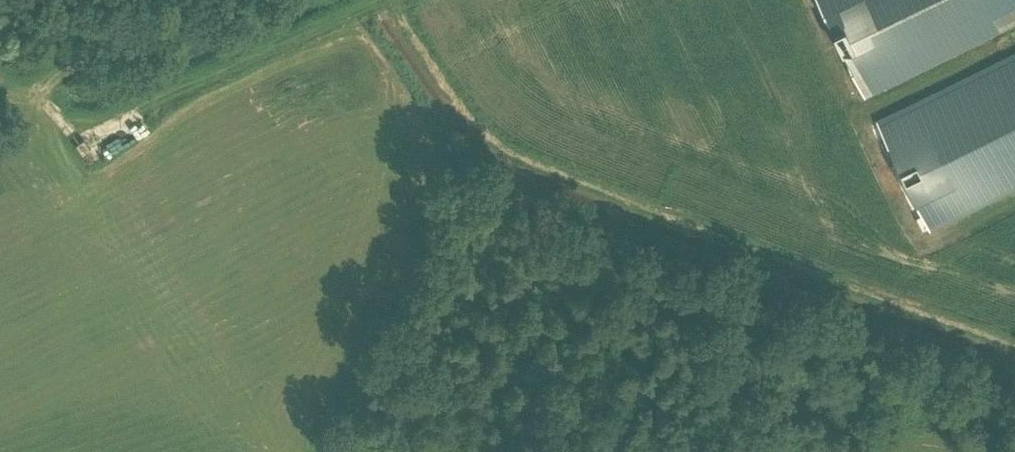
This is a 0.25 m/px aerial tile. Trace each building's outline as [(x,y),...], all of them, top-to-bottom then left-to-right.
[(866,97),(1014,24),(1014,0),(819,0),(866,97)]
